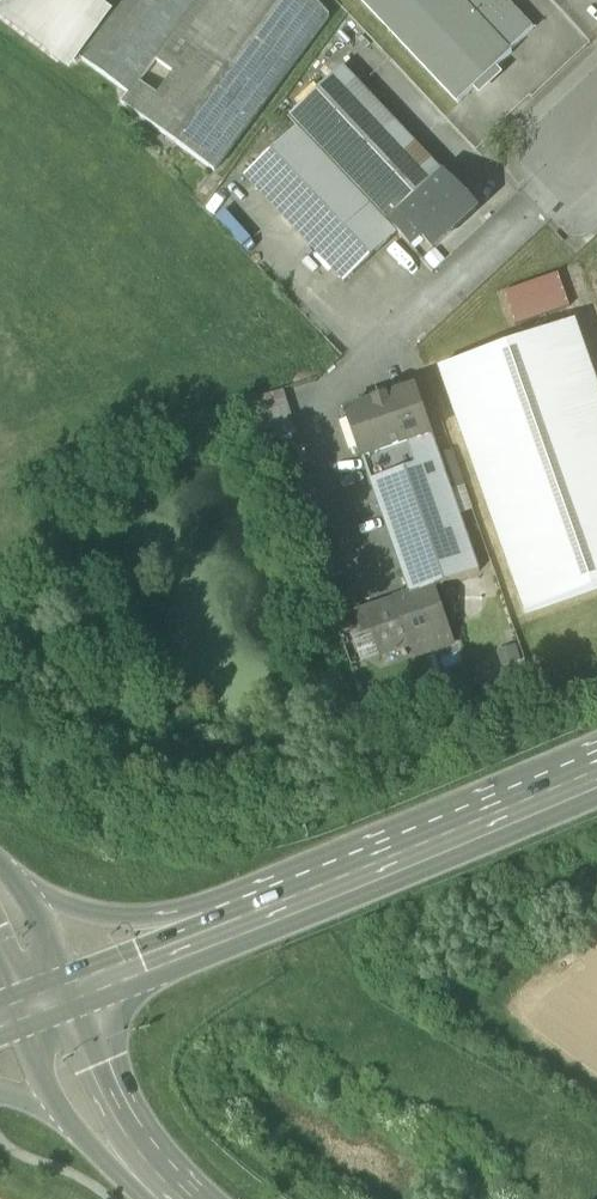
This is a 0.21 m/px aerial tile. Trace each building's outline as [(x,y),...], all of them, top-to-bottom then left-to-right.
[(79,58),(78,57),(98,30),(87,22),(96,9),(84,0),(3,0),(0,4),(0,12),(60,57),(62,53),(75,63),(79,58)] [(128,95),(130,96),(176,34),(201,0),(120,0),(98,30),(78,57),(79,58),(128,95)] [(176,34),(267,102),(330,17),(313,0),(201,0),(176,34)] [(458,105),(512,55),(510,53),(534,30),(505,0),(360,0),(458,105)] [(215,173),(267,102),(176,34),(130,96),(128,95),(121,104),(215,173)] [(289,119),(298,129),(389,225),(443,175),(441,173),(441,174),(344,70),(343,69),(289,119)] [(398,235),(389,225),(298,129),(245,179),(246,181),(247,181),(344,284),(343,284),(345,286),(398,235)] [(476,210),(443,175),(389,225),(398,235),(410,248),(421,238),(433,251),(476,210)] [(558,275),(503,294),(514,327),(570,308),(558,275)] [(526,616),(596,590),(596,384),(575,323),(440,371),(526,616)] [(362,462),(363,461),(431,438),(432,437),(415,390),(346,415),(350,427),(347,434),(352,447),(358,451),(362,462)] [(258,402),(270,442),(297,433),(284,394),(258,402)] [(479,573),(431,438),(363,461),(411,597),(433,589),(479,573)] [(348,576),(321,585),(335,625),(358,616),(362,614),(348,576)] [(412,647),(416,659),(453,646),(433,589),(411,597),(362,614),(358,616),(365,636),(373,633),(382,657),(412,647)] [(382,657),(373,633),(365,636),(353,641),(361,665),(382,657)] [(516,647),(496,653),(501,670),(521,663),(516,647)] [(469,665),(447,672),(454,692),(476,685),(469,665)]
